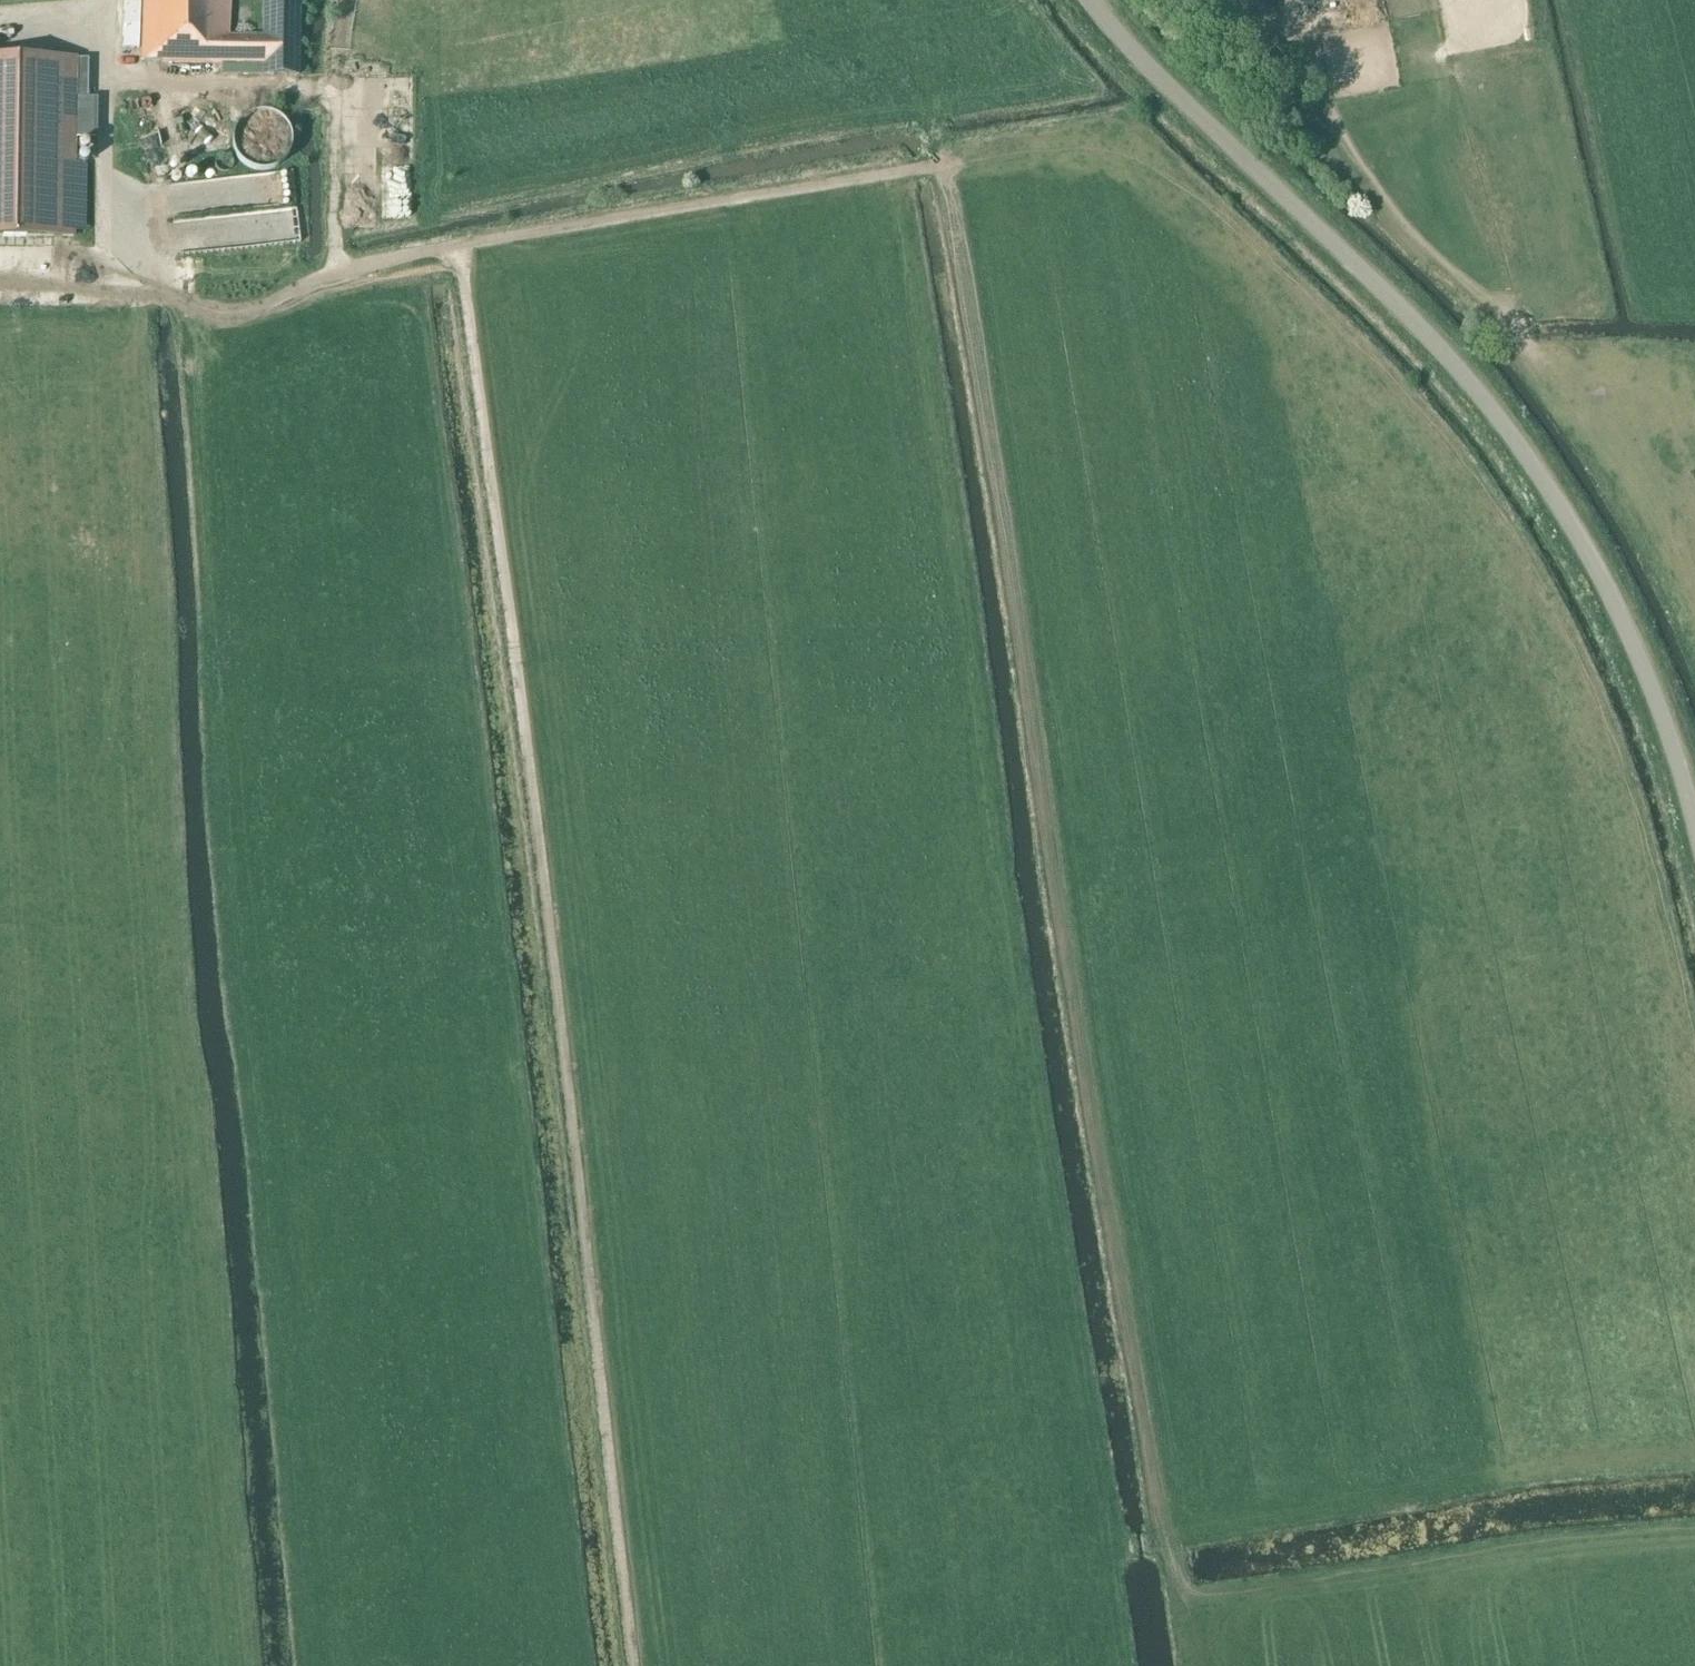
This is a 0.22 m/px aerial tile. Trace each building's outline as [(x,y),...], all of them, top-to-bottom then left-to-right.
[(141,63),(226,65),(225,75),(298,76),(299,0),(264,0),(264,38),(229,35),(231,0),(143,0),(141,63)] [(1280,12),(1313,6),(1312,0),(1278,0),(1280,12)] [(75,239),(76,139),(94,140),(94,99),(88,99),(89,60),(77,60),(77,58),(0,57),(0,238),(75,239)] [(261,172),(265,172),(270,171),(274,169),(278,166),(282,163),(285,160),(287,156),(289,151),(290,147),(291,142),(290,138),(289,133),(287,129),(285,125),(282,121),(278,118),(274,116),(270,114),(265,113),(261,112),(256,113),(252,114),(247,116),(243,118),(240,121),(237,125),(234,129),(232,133),(231,138),(231,142),(231,147),(232,151),(234,156),(237,160),(240,163),(243,166),(247,169),(252,171),(256,172),(261,172)]
